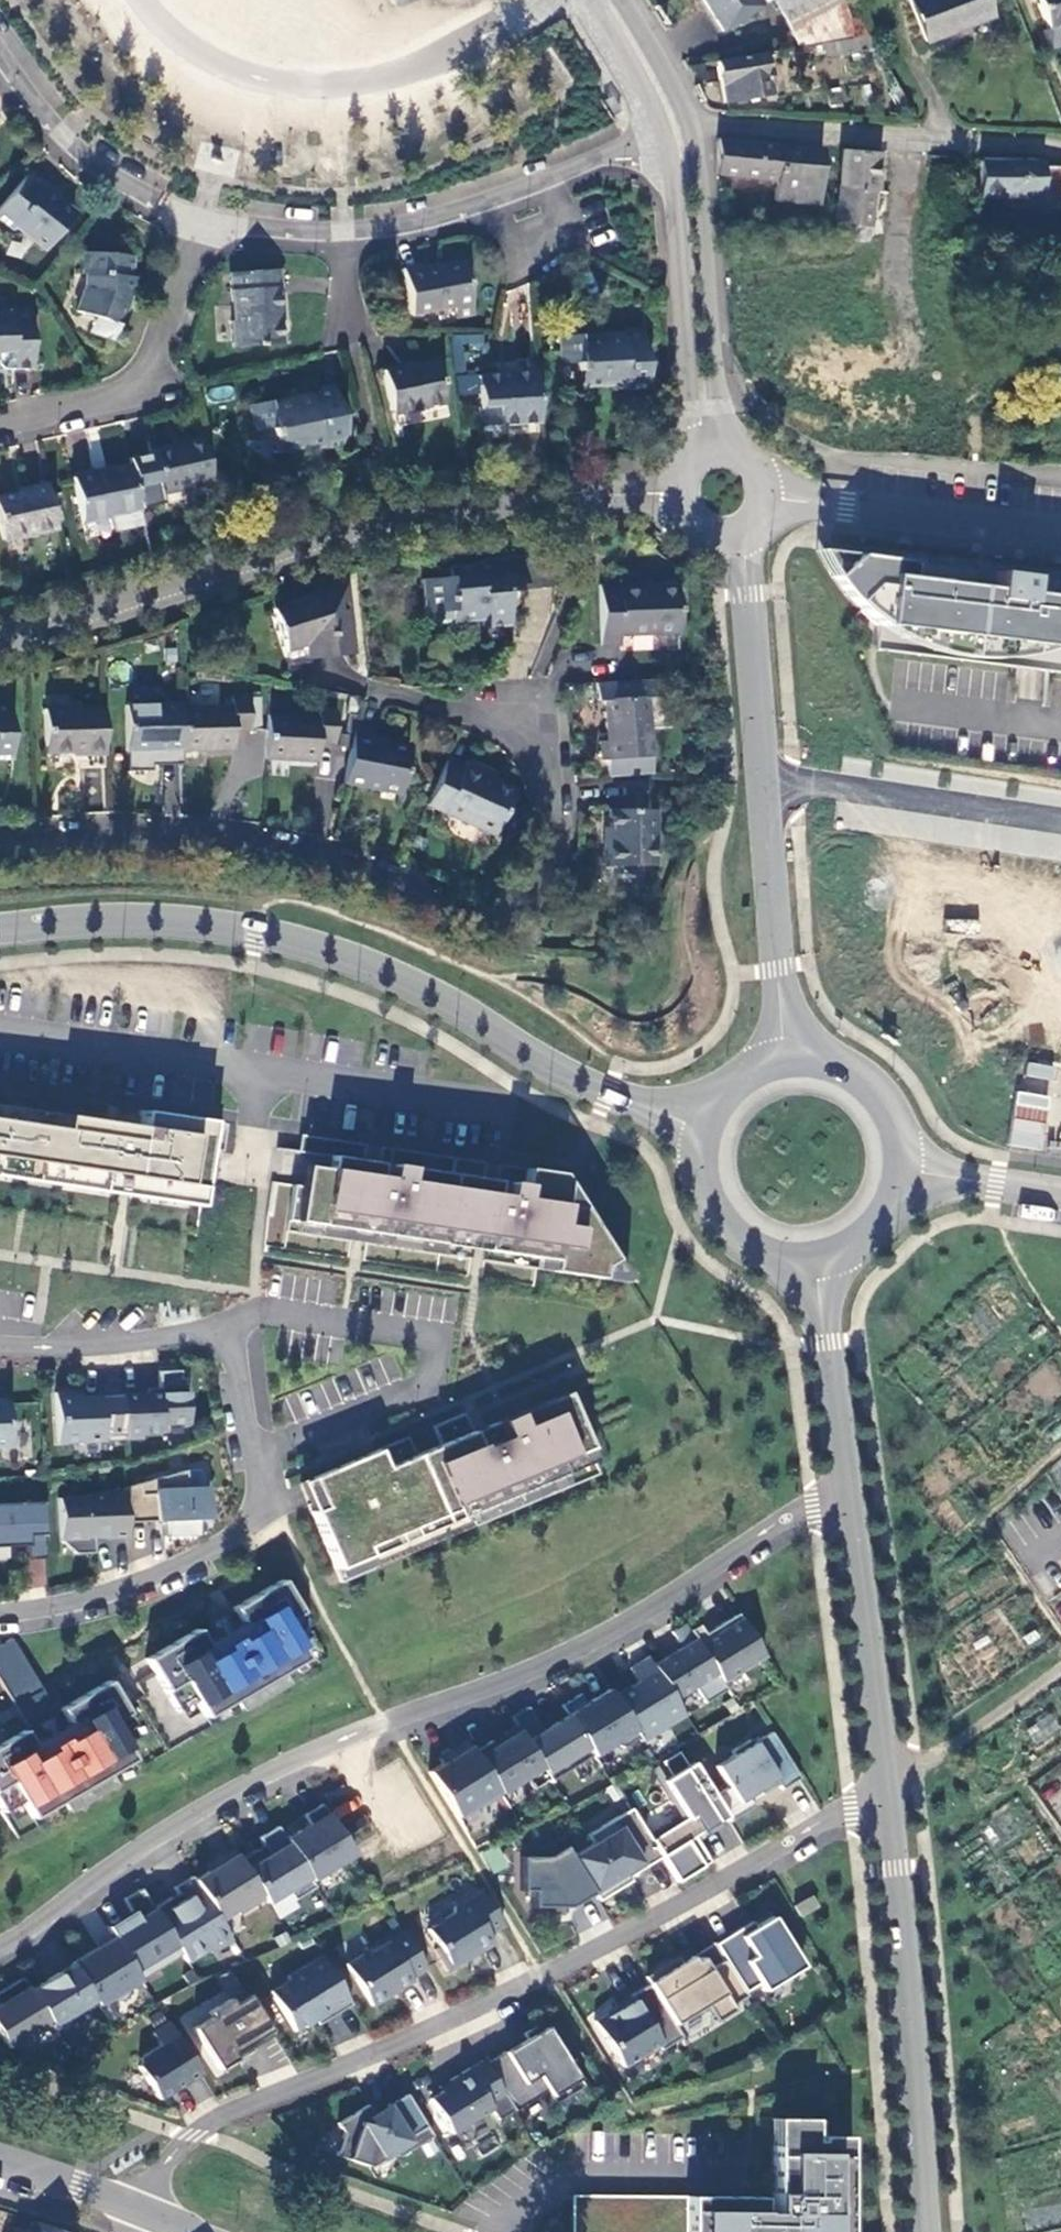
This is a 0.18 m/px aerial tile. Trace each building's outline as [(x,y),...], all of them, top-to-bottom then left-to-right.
[(713,110),(782,114),(784,65),(744,0),(645,0),(713,110)] [(925,43),(992,20),(985,0),(909,0),(925,43)] [(1048,30),(1060,25),(1060,0),(1035,0),(1048,30)] [(601,100),(612,116),(618,112),(607,96),(601,100)] [(721,140),(717,179),(776,185),(774,201),(823,206),(829,151),(721,140)] [(877,228),(885,151),(842,147),(835,224),(877,228)] [(1059,203),(1060,162),(982,159),(981,201),(1059,203)] [(0,208),(0,218),(12,227),(16,222),(47,246),(76,211),(47,188),(48,185),(29,171),(0,208)] [(132,255),(83,251),(81,273),(87,274),(86,286),(77,309),(101,319),(96,330),(112,337),(128,294),(132,255)] [(472,315),(461,263),(423,270),(422,267),(402,270),(411,317),(452,308),(456,319),(472,315)] [(278,270),(230,274),(234,321),(231,321),(234,346),(281,343),(277,289),(280,289),(278,270)] [(0,312),(0,358),(10,358),(9,368),(32,368),(31,312),(0,312)] [(647,390),(643,333),(621,333),(622,339),(605,340),(605,338),(579,338),(579,337),(560,338),(561,354),(575,354),(579,357),(580,363),(581,389),(610,388),(611,390),(623,389),(625,392),(647,390)] [(561,363),(580,363),(579,357),(575,354),(561,354),(561,363)] [(498,426),(538,423),(534,360),(496,362),(496,376),(478,378),(480,410),(496,409),(498,426)] [(444,403),(435,363),(405,369),(404,367),(385,371),(393,413),(444,403)] [(295,397),(270,402),(269,400),(252,404),(254,421),(255,423),(269,420),(274,425),(276,436),(279,452),(306,447),(307,449),(321,446),(322,448),(347,443),(335,389),(313,393),(313,396),(296,399),(295,397)] [(478,427),(498,426),(496,409),(480,410),(477,409),(478,427)] [(254,440),(276,436),(274,425),(269,420),(255,423),(254,421),(250,422),(254,440)] [(158,493),(211,482),(203,438),(181,442),(182,446),(150,452),(158,493)] [(80,522),(139,509),(130,466),(72,480),(80,522)] [(55,529),(47,484),(26,488),(26,491),(0,496),(0,525),(3,539),(55,529)] [(841,580),(864,558),(826,553),(841,580)] [(550,554),(517,557),(519,583),(513,584),(514,591),(555,587),(559,564),(550,554)] [(451,624),(450,622),(480,619),(481,627),(508,624),(505,592),(514,591),(513,584),(519,583),(517,557),(477,561),(477,564),(445,567),(446,577),(421,579),(424,614),(430,613),(431,626),(451,624)] [(864,558),(841,580),(850,593),(865,609),(880,622),(890,629),(1060,651),(1060,583),(864,558)] [(591,589),(598,649),(617,647),(616,637),(675,632),(670,586),(636,588),(635,585),(591,589)] [(350,651),(342,587),(275,608),(287,648),(307,643),(309,657),(350,651)] [(1060,651),(890,629),(906,639),(933,651),(952,657),(972,660),(999,662),(1021,660),(1040,657),(1060,651)] [(646,699),(657,698),(656,681),(595,684),(596,702),(602,702),(605,742),(598,742),(600,761),(604,761),(650,758),(646,699)] [(230,706),(180,706),(180,749),(180,751),(231,750),(231,730),(247,729),(247,697),(230,698),(230,706)] [(150,749),(180,749),(180,706),(179,703),(125,704),(125,753),(150,754),(150,749)] [(10,706),(0,706),(0,757),(11,758),(10,706)] [(83,753),(103,754),(102,707),(45,708),(45,751),(82,751),(83,753)] [(317,718),(266,715),(263,758),(314,761),(316,742),(331,743),(334,711),(317,709),(317,718)] [(372,727),(354,724),(342,781),(399,792),(408,745),(385,740),(370,737),(371,732),(372,727)] [(386,735),(371,732),(370,737),(385,740),(386,735)] [(651,775),(650,758),(604,761),(605,778),(651,775)] [(462,766),(446,759),(425,806),(485,832),(504,786),(493,781),(480,775),(482,770),(464,762),(462,766)] [(494,776),(482,770),(480,775),(493,781),(494,776)] [(649,866),(651,810),(606,809),(605,842),(601,842),(602,864),(649,866)] [(1021,1088),(1050,1093),(1054,1066),(1025,1061),(1021,1088)] [(222,1120),(142,1108),(139,1124),(0,1104),(0,1166),(200,1195),(207,1148),(218,1149),(222,1120)] [(1012,1120),(1009,1145),(1043,1148),(1046,1123),(1012,1120)] [(629,1278),(560,1169),(498,1160),(496,1176),(483,1175),(485,1158),(381,1143),(379,1159),(363,1157),(366,1141),(301,1131),(299,1148),(330,1152),(328,1166),(305,1163),(302,1183),(294,1182),(289,1218),(553,1256),(551,1267),(629,1278)] [(200,1195),(0,1166),(0,1175),(199,1203),(200,1195)] [(159,1370),(160,1386),(160,1392),(147,1392),(122,1393),(122,1395),(124,1431),(124,1437),(142,1436),(142,1432),(162,1431),(161,1422),(189,1421),(187,1376),(182,1376),(181,1369),(159,1370)] [(603,1470),(568,1387),(499,1417),(500,1418),(475,1428),(467,1409),(435,1423),(443,1441),(418,1452),(410,1434),(311,1475),(324,1504),(313,1509),(343,1580),(603,1470)] [(104,1432),(124,1431),(122,1395),(74,1397),(73,1391),(56,1392),(58,1442),(104,1440),(104,1432)] [(11,1445),(9,1403),(4,1399),(0,1399),(0,1446),(11,1445)] [(188,1469),(126,1487),(127,1490),(128,1522),(167,1520),(167,1533),(197,1532),(197,1518),(210,1517),(209,1487),(189,1488),(188,1469)] [(324,1504),(311,1475),(301,1480),(313,1509),(324,1504)] [(128,1522),(127,1490),(105,1491),(105,1493),(87,1494),(87,1496),(61,1497),(63,1541),(77,1553),(91,1552),(90,1537),(129,1535),(128,1522)] [(0,1503),(0,1546),(28,1545),(30,1545),(29,1535),(46,1534),(44,1501),(0,1503)] [(47,1558),(46,1534),(29,1535),(30,1545),(28,1545),(29,1558),(47,1558)] [(21,1839),(330,1657),(284,1579),(235,1608),(243,1621),(236,1626),(238,1629),(245,1625),(246,1626),(257,1619),(263,1627),(239,1641),(237,1638),(224,1645),(226,1649),(203,1662),(198,1654),(210,1647),(209,1646),(221,1639),(219,1636),(207,1642),(199,1629),(62,1710),(70,1724),(63,1728),(65,1731),(72,1727),(72,1728),(84,1721),(89,1729),(66,1743),(64,1739),(51,1747),(53,1751),(30,1764),(24,1755),(48,1742),(46,1738),(34,1745),(26,1731),(0,1746),(0,1803),(21,1839)] [(704,1622),(695,1628),(727,1679),(769,1653),(743,1611),(710,1631),(704,1622)] [(236,1626),(219,1636),(221,1639),(209,1646),(210,1647),(198,1654),(203,1662),(226,1649),(224,1645),(237,1638),(239,1641),(263,1627),(257,1619),(246,1626),(245,1625),(238,1629),(236,1626)] [(686,1646),(658,1663),(679,1696),(697,1685),(700,1685),(709,1700),(731,1687),(727,1679),(695,1628),(690,1621),(676,1629),(683,1640),(685,1639),(689,1644),(686,1646)] [(45,1691),(14,1639),(0,1647),(0,1679),(17,1707),(45,1691)] [(618,1693),(644,1735),(646,1738),(689,1712),(679,1696),(658,1663),(652,1654),(634,1665),(642,1678),(618,1693)] [(644,1735),(618,1693),(614,1687),(591,1701),(585,1692),(566,1704),(573,1713),(598,1754),(618,1741),(627,1745),(644,1735)] [(58,1713),(45,1691),(17,1707),(30,1730),(58,1713)] [(553,1777),(555,1780),(598,1754),(573,1713),(548,1729),(532,1705),(515,1715),(521,1724),(553,1777)] [(1025,1728),(1036,1746),(1060,1731),(1060,1727),(1052,1712),(1025,1728)] [(63,1728),(46,1738),(48,1742),(24,1755),(30,1764),(53,1751),(51,1747),(64,1739),(66,1743),(89,1729),(84,1721),(72,1728),(72,1727),(65,1731),(63,1728)] [(495,1740),(478,1750),(504,1791),(529,1776),(536,1787),(553,1777),(521,1724),(508,1732),(511,1736),(498,1744),(495,1740)] [(759,1803),(756,1798),(754,1794),(764,1787),(766,1792),(784,1781),(786,1786),(805,1774),(777,1729),(759,1740),(757,1736),(737,1748),(739,1752),(721,1764),(733,1784),(719,1793),(732,1813),(735,1818),(759,1803)] [(478,1750),(472,1740),(443,1757),(446,1762),(433,1771),(461,1816),(485,1801),(487,1804),(505,1793),(504,1791),(478,1750)] [(723,1819),(732,1813),(719,1793),(700,1761),(667,1781),(677,1796),(679,1794),(697,1823),(690,1828),(685,1820),(657,1838),(666,1854),(682,1879),(715,1859),(699,1834),(707,1829),(708,1831),(724,1822),(723,1819)] [(764,1787),(754,1794),(756,1798),(766,1792),(764,1787)] [(327,1804),(309,1815),(314,1824),(317,1828),(306,1834),(304,1831),(290,1839),(316,1880),(358,1854),(327,1804)] [(598,1891),(603,1899),(628,1883),(624,1877),(630,1873),(632,1875),(633,1874),(666,1854),(657,1838),(637,1806),(593,1834),(598,1842),(576,1855),(598,1891)] [(306,1834),(317,1828),(314,1824),(304,1831),(306,1834)] [(298,1900),(320,1887),(316,1880),(290,1839),(282,1826),(263,1838),(268,1845),(273,1854),(267,1858),(261,1849),(244,1860),(268,1899),(271,1903),(292,1890),(298,1900)] [(576,1855),(563,1835),(532,1855),(526,1855),(526,1890),(537,1890),(537,1906),(575,1906),(598,1891),(576,1855)] [(267,1858),(273,1854),(268,1845),(261,1849),(267,1858)] [(489,1871),(505,1867),(500,1848),(485,1851),(489,1871)] [(243,1914),(268,1899),(244,1860),(238,1851),(222,1861),(224,1865),(199,1881),(224,1920),(240,1910),(243,1914)] [(624,1877),(628,1883),(636,1878),(633,1874),(632,1875),(630,1873),(624,1877)] [(199,1881),(196,1877),(178,1888),(186,1901),(180,1905),(176,1898),(158,1909),(191,1963),(211,1950),(217,1952),(236,1940),(224,1920),(199,1881)] [(493,1933),(508,1924),(486,1889),(458,1906),(457,1913),(432,1928),(443,1946),(439,1948),(453,1970),(471,1958),(469,1954),(478,1948),(481,1952),(498,1941),(493,1933)] [(798,1903),(805,1914),(823,1904),(816,1892),(798,1903)] [(730,1957),(750,1989),(764,1981),(769,1988),(809,1964),(778,1914),(752,1930),(748,1925),(721,1942),(730,1957)] [(374,1949),(351,1964),(377,2005),(392,1996),(391,1994),(399,1988),(401,1990),(418,1980),(416,1977),(432,1968),(409,1932),(376,1952),(374,1949)] [(75,1964),(76,1966),(100,2005),(102,2007),(111,2002),(127,2001),(135,1987),(144,1981),(116,1935),(99,1945),(101,1948),(75,1964)] [(650,1975),(655,1982),(680,2022),(711,2003),(721,2019),(740,2007),(737,2003),(753,1993),(750,1989),(730,1957),(715,1967),(707,1955),(701,1959),(698,1954),(687,1960),(683,1954),(650,1975)] [(300,2031),(320,2019),(337,2008),(340,2014),(357,2004),(327,1956),(293,1977),(295,1980),(275,1992),(300,2031)] [(76,1966),(34,1992),(54,2024),(58,2031),(100,2005),(76,1966)] [(233,1971),(215,1976),(220,1992),(238,1987),(233,1971)] [(54,2024),(34,1992),(26,1979),(0,1996),(0,2002),(3,2007),(0,2009),(0,2028),(13,2050),(54,2024)] [(687,2035),(680,2022),(655,1982),(637,1993),(639,1998),(626,2006),(625,2004),(600,2019),(629,2065),(664,2043),(667,2047),(687,2035)] [(217,2017),(198,2029),(224,2070),(279,2035),(253,1995),(238,2004),(236,1999),(214,2013),(217,2017)] [(340,2014),(337,2008),(320,2019),(323,2025),(340,2014)] [(491,2063),(510,2094),(520,2110),(552,2089),(561,2103),(589,2086),(549,2021),(529,2033),(532,2037),(491,2063)] [(166,2047),(145,2060),(143,2067),(164,2100),(187,2085),(183,2079),(189,2076),(193,2082),(206,2074),(174,2024),(158,2034),(166,2047)] [(459,2084),(447,2091),(436,2098),(458,2133),(498,2108),(495,2104),(510,2094),(491,2063),(488,2059),(456,2080),(459,2084)] [(189,2076),(183,2079),(187,2085),(193,2082),(189,2076)] [(459,2084),(456,2080),(444,2087),(447,2091),(459,2084)] [(438,2135),(412,2093),(379,2114),(374,2104),(343,2123),(349,2133),(341,2155),(374,2166),(394,2153),(404,2156),(438,2135)] [(791,2116),(791,2144),(780,2144),(779,2211),(767,2211),(767,2195),(735,2195),(735,2223),(582,2223),(582,2231),(853,2231),(853,2163),(842,2163),(842,2134),(823,2134),(823,2138),(819,2138),(819,2116),(791,2116)] [(791,2116),(780,2116),(780,2144),(791,2144),(791,2116)] [(735,2223),(735,2195),(582,2194),(582,2223),(735,2223)] [(37,2223),(34,2231),(63,2231),(37,2223)]
